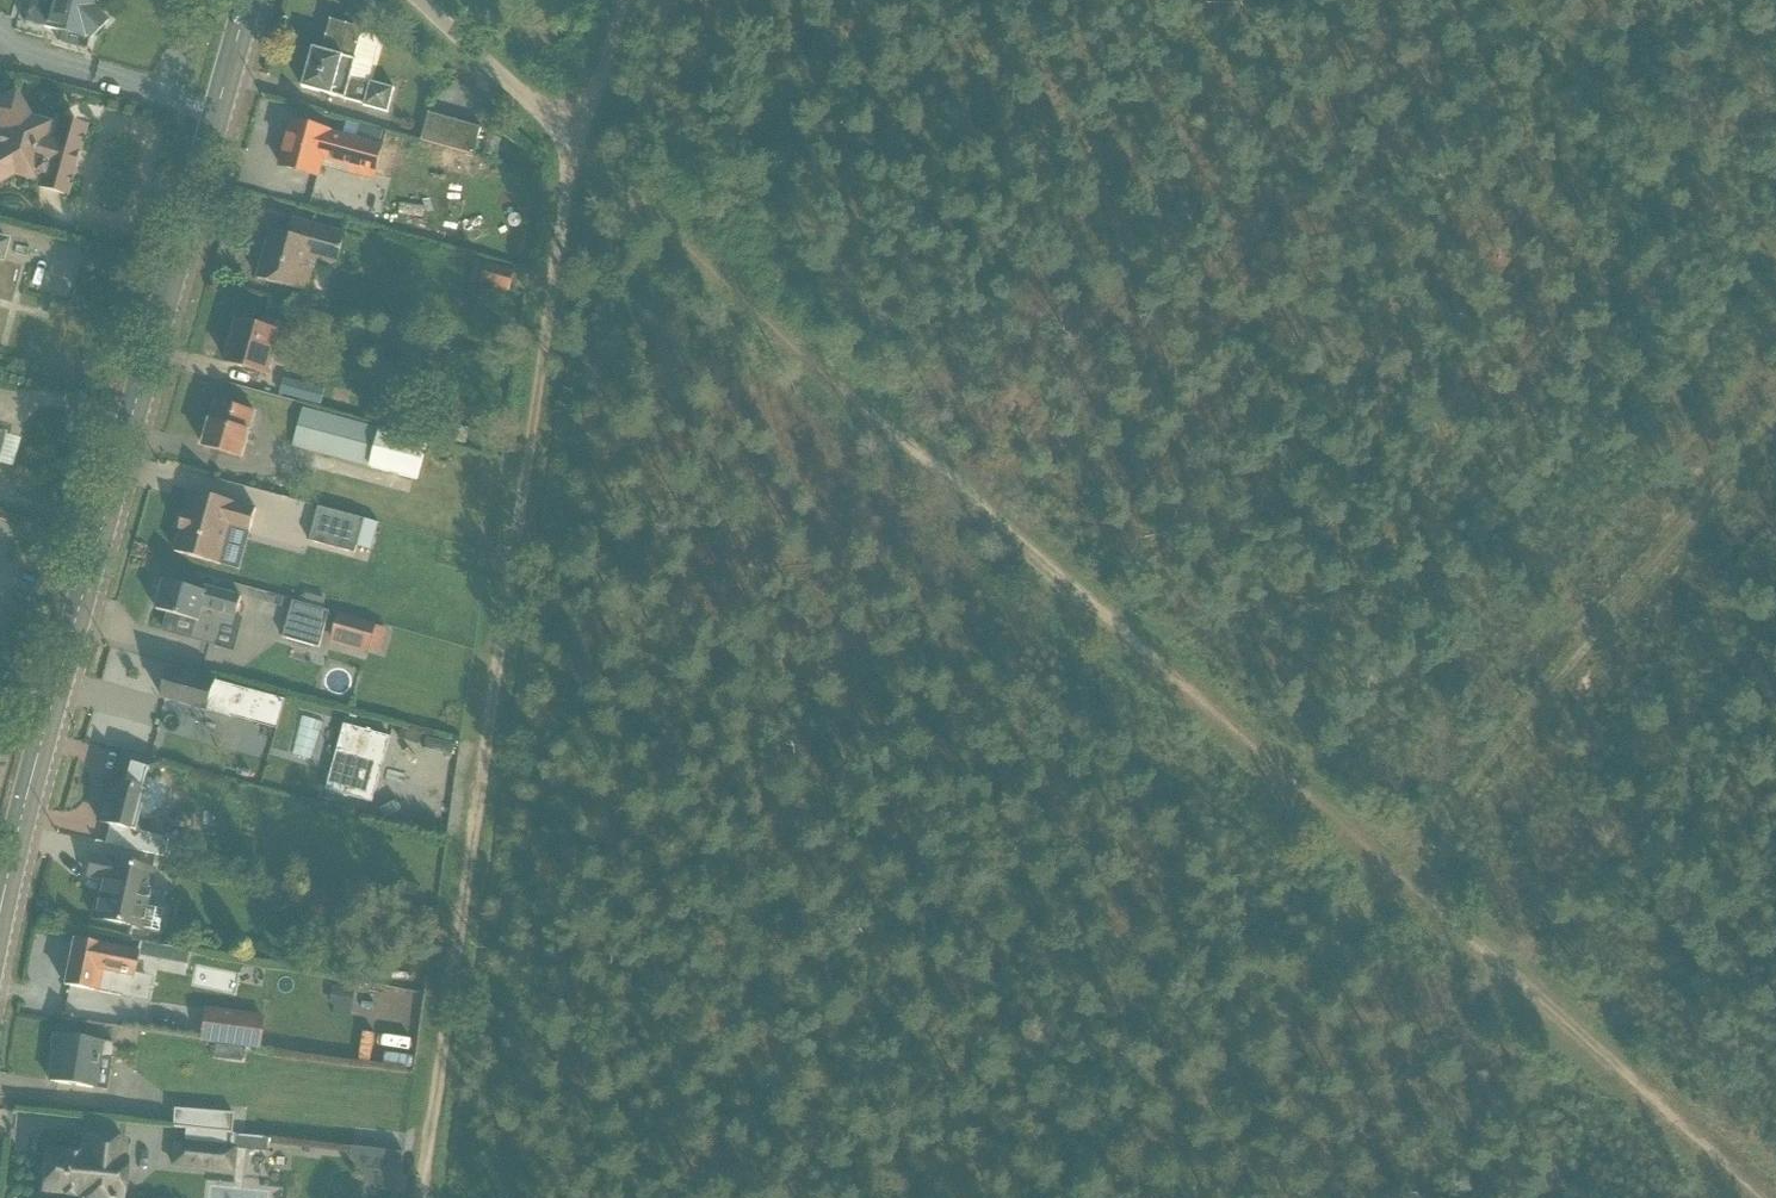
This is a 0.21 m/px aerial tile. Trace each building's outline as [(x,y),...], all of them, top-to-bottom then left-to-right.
[(42,29),(60,34),(58,43),(84,50),(87,41),(88,41),(107,21),(93,7),(95,0),(49,0),(42,29)] [(363,107),(387,114),(393,90),(368,83),(381,38),(363,33),(364,29),(330,20),(321,52),(313,49),(302,89),(363,106),(363,107)] [(64,196),(82,131),(53,123),(52,125),(29,120),(14,92),(0,100),(0,187),(13,180),(35,185),(34,188),(64,196)] [(482,128),(428,115),(421,141),(473,156),(482,128)] [(377,176),(384,148),(292,123),(280,168),(320,180),(323,169),(375,182),(377,176)] [(336,268),(345,235),(294,222),(290,236),(271,231),(258,280),(309,293),(317,263),(336,268)] [(2,263),(8,240),(0,238),(0,262),(2,263)] [(481,284),(508,291),(513,273),(486,265),(481,284)] [(305,326),(328,332),(331,317),(309,312),(305,326)] [(226,364),(269,375),(274,357),(285,360),(293,329),(262,320),(260,328),(238,322),(226,364)] [(415,358),(436,365),(441,349),(420,342),(415,358)] [(311,387),(281,379),(277,394),(308,402),(311,387)] [(202,447),(242,459),(255,414),(215,403),(202,447)] [(377,429),(302,409),(294,448),(366,467),(377,429)] [(468,430),(449,426),(445,441),(464,446),(468,430)] [(369,468),(417,481),(427,443),(379,431),(369,468)] [(181,532),(175,553),(238,571),(255,510),(192,492),(186,513),(184,513),(179,531),(181,532)] [(378,524),(319,509),(310,542),(354,554),(356,547),(371,550),(378,524)] [(191,641),(234,652),(243,619),(236,617),(241,597),(206,588),(204,593),(164,582),(161,594),(157,595),(154,602),(158,606),(157,611),(196,622),(191,641)] [(329,612),(293,601),(282,639),(319,648),(329,612)] [(377,625),(338,614),(330,645),(368,655),(377,625)] [(171,670),(162,699),(278,732),(287,701),(230,685),(230,686),(171,670)] [(155,723),(202,736),(208,713),(161,701),(155,723)] [(327,791),(372,804),(390,738),(345,726),(327,791)] [(99,823),(137,834),(141,820),(146,820),(151,820),(156,819),(163,814),(167,808),(169,803),(170,796),(169,791),(167,786),(164,782),(161,778),(155,775),(159,763),(122,752),(114,784),(109,783),(99,823)] [(397,790),(394,808),(432,815),(435,797),(397,790)] [(164,857),(187,862),(191,845),(167,840),(164,857)] [(92,919),(158,933),(162,911),(146,908),(154,871),(91,857),(86,876),(100,880),(92,919)] [(136,956),(137,955),(72,942),(64,986),(147,1003),(152,978),(133,974),(136,956)] [(137,955),(136,956),(186,965),(189,951),(139,942),(137,955)] [(370,1012),(387,1014),(391,991),(374,988),(370,1012)] [(262,1017),(204,1011),(200,1041),(258,1049),(262,1017)] [(46,1082),(93,1090),(98,1056),(110,1057),(111,1044),(54,1035),(46,1082)] [(232,1114),(173,1109),(172,1128),(184,1129),(184,1131),(230,1135),(232,1114)] [(171,1140),(168,1168),(233,1174),(234,1150),(264,1153),(265,1139),(230,1135),(184,1131),(183,1141),(171,1140)] [(101,1197),(123,1197),(128,1140),(115,1138),(93,1135),(82,1135),(80,1157),(46,1152),(45,1164),(42,1166),(41,1179),(43,1181),(42,1193),(101,1197)] [(377,1190),(398,1191),(403,1154),(353,1148),(352,1159),(377,1190)]
